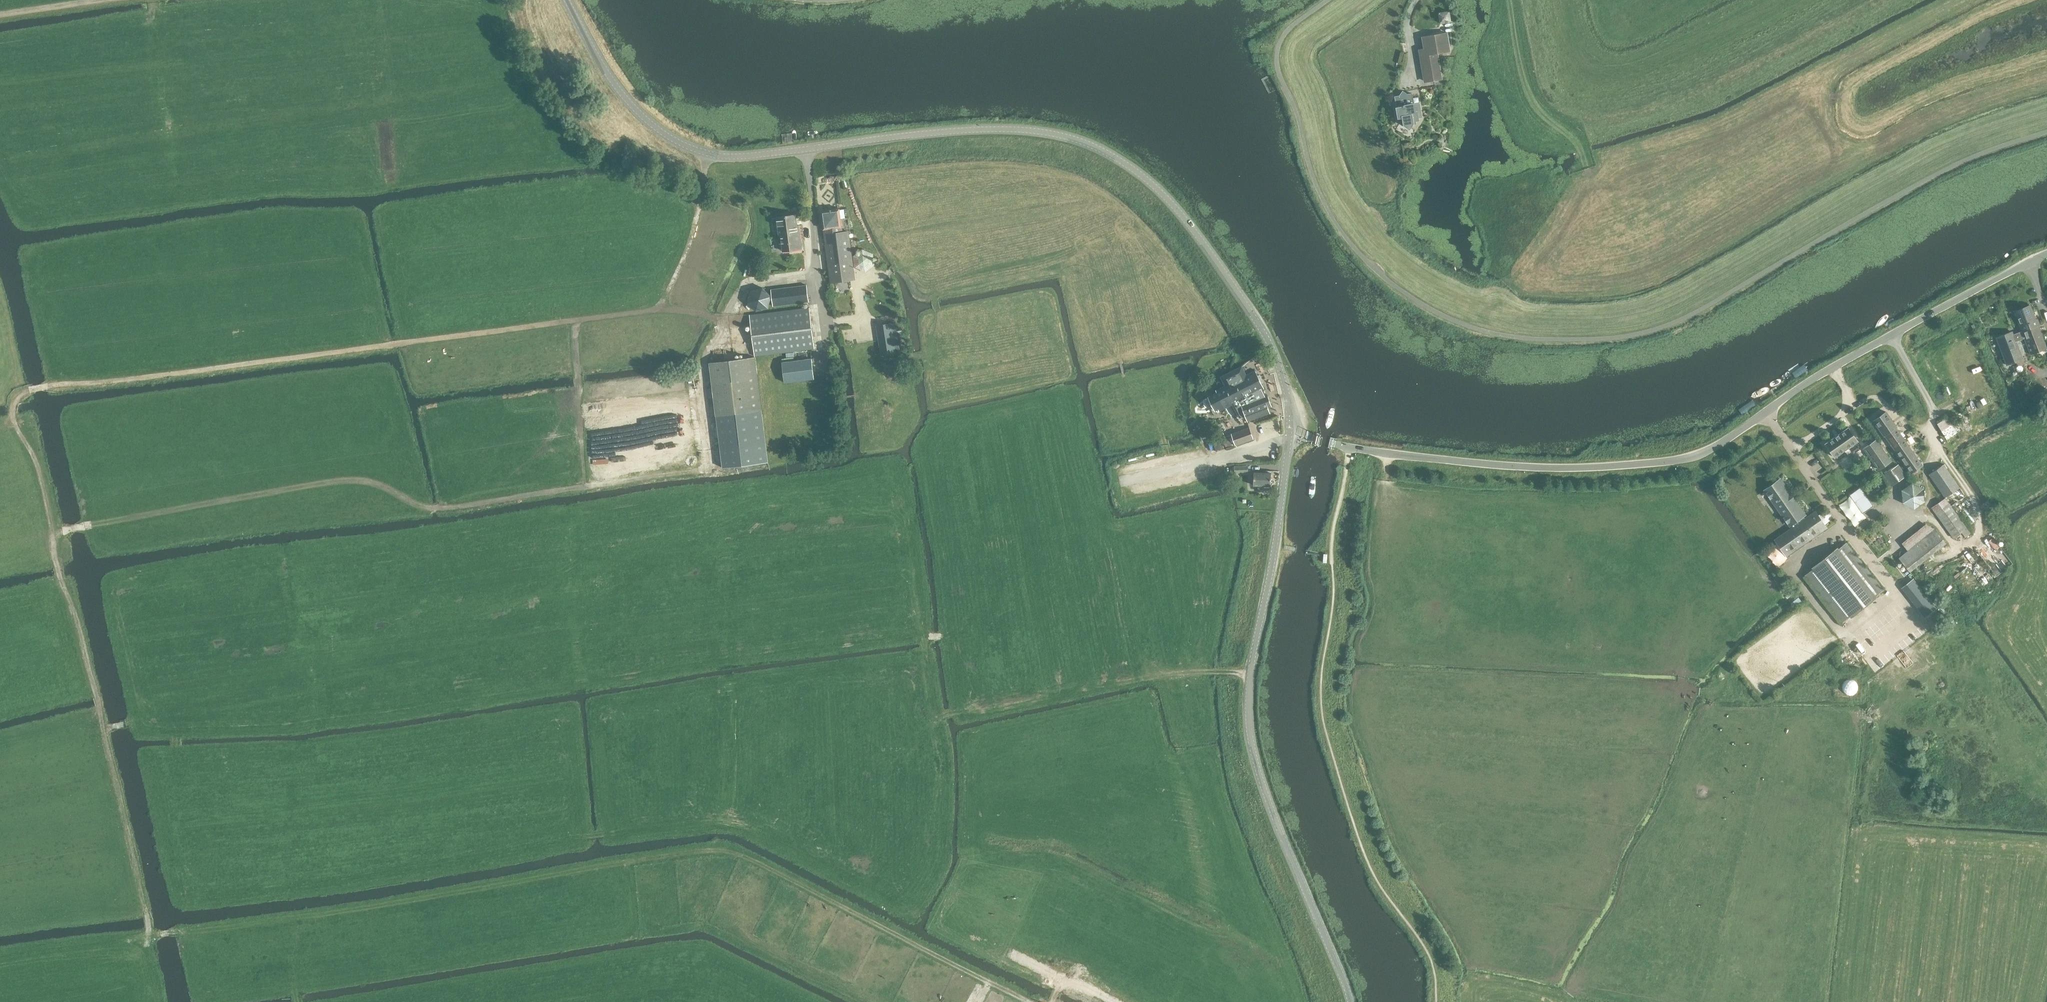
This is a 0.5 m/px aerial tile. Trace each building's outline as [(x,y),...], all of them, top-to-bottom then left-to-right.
[(1441,22),(1452,20),(1450,9),(1439,11),(1441,22)] [(1425,49),(1421,50),(1426,81),(1441,79),(1437,53),(1450,51),(1447,33),(1423,37),(1425,49)] [(1417,97),(1412,98),(1411,93),(1395,97),(1398,118),(1399,123),(1402,125),(1403,125),(1410,129),(1414,124),(1416,123),(1416,120),(1418,119),(1416,112),(1421,111),(1419,103),(1417,97)] [(831,283),(854,280),(848,231),(842,232),(839,209),(822,211),(831,283)] [(779,235),(781,235),(800,233),(799,228),(798,228),(796,215),(777,217),(779,235)] [(800,233),(781,235),(783,251),(802,249),(800,233)] [(857,263),(863,271),(876,263),(866,246),(852,255),(857,263)] [(807,284),(787,287),(771,289),(773,306),(809,302),(807,284)] [(817,295),(819,307),(827,306),(826,294),(817,295)] [(2012,331),(1997,337),(2007,365),(2022,359),(2021,355),(2015,339),(2023,336),(2029,352),(2030,354),(2046,348),(2031,305),(2014,311),(2021,331),(2013,335),(2012,331)] [(815,348),(810,307),(749,314),(754,356),(815,348)] [(891,323),(877,325),(878,333),(881,355),(895,353),(899,352),(898,342),(894,343),(892,331),(892,329),(896,329),(895,323),(891,323)] [(710,362),(723,467),(768,462),(755,357),(710,362)] [(782,362),(785,383),(814,379),(812,359),(782,362)] [(1259,377),(1256,371),(1247,375),(1243,366),(1222,376),(1226,385),(1217,390),(1218,392),(1209,397),(1215,410),(1219,409),(1220,411),(1225,408),(1231,405),(1231,404),(1233,403),(1239,415),(1241,418),(1246,416),(1248,421),(1271,413),(1269,408),(1272,406),(1268,395),(1266,396),(1263,389),(1265,389),(1263,384),(1261,385),(1260,382),(1264,380),(1261,375),(1259,377)] [(1873,418),(1886,410),(1884,407),(1871,414),(1873,418)] [(1937,424),(1950,444),(1959,438),(1956,433),(1960,430),(1964,429),(1966,433),(1973,430),(1964,409),(1957,413),(1961,421),(1956,422),(1955,421),(1951,424),(1946,417),(1937,424)] [(1896,427),(1897,427),(1886,412),(1874,421),(1884,436),(1885,435),(1911,473),(1922,465),(1896,427)] [(678,425),(679,438),(694,437),(693,424),(678,425)] [(1825,443),(1839,463),(1848,456),(1850,459),(1865,449),(1879,469),(1891,461),(1874,437),(1862,446),(1858,441),(1848,427),(1825,443)] [(1254,439),(1250,428),(1231,434),(1221,438),(1227,448),(1235,446),(1235,445),(1254,439)] [(1945,464),(1930,474),(1950,504),(1952,507),(1966,496),(1945,464)] [(1898,465),(1884,475),(1892,485),(1906,475),(1898,465)] [(1271,473),(1254,473),(1254,485),(1271,486),(1271,473)] [(1780,479),(1765,490),(1790,525),(1792,524),(1794,527),(1776,540),(1786,555),(1826,527),(1815,512),(1805,519),(1803,516),(1805,515),(1780,479)] [(1902,490),(1904,502),(1914,507),(1924,500),(1923,488),(1912,483),(1902,490)] [(1861,486),(1847,496),(1861,515),(1875,506),(1861,486)] [(1936,514),(1954,538),(1967,529),(1952,507),(1950,504),(1936,514)] [(1899,558),(1910,571),(1946,542),(1935,529),(1899,558)] [(1884,590),(1846,542),(1838,548),(1837,547),(1812,567),(1813,568),(1805,574),(1843,622),(1851,616),(1852,617),(1877,597),(1876,596),(1884,590)] [(1925,593),(1913,579),(1901,588),(1913,603),(1925,593)]
